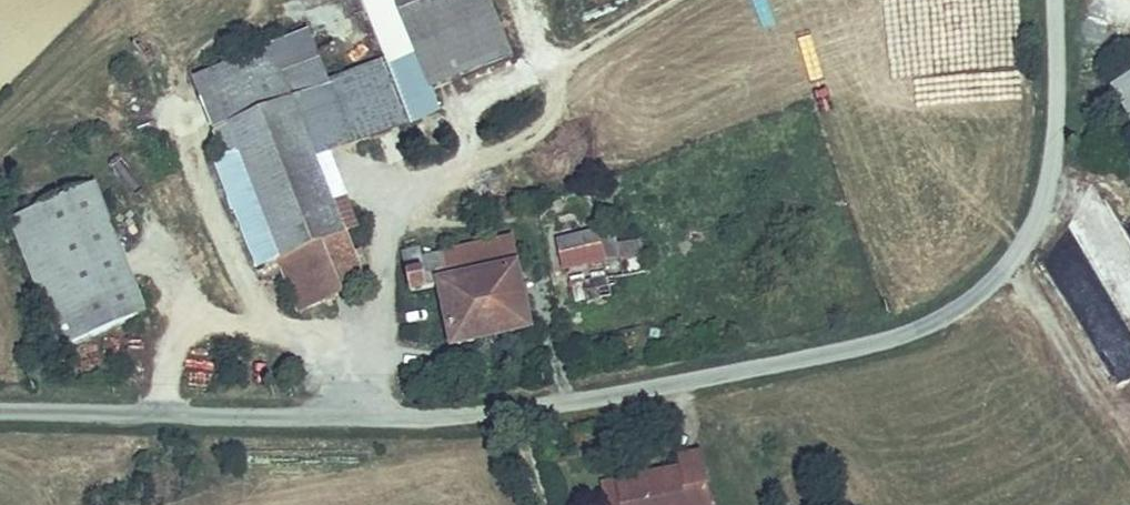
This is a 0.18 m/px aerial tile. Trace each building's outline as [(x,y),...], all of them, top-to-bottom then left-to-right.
[(383,78),(408,133),(447,116),(436,93),(510,59),(493,22),(420,56),(394,0),(347,0),(383,78)] [(420,56),(493,22),(483,0),(394,0),(420,56)] [(1121,51),(1129,66),(1129,45),(1121,51)] [(318,174),(293,119),(330,102),(306,49),(196,100),(232,178),(244,172),(290,272),(315,326),(375,298),(318,174)] [(330,102),(293,119),(318,174),(408,133),(383,78),(330,102)] [(290,272),(244,172),(232,178),(222,182),(268,282),(290,272)] [(1129,371),(1129,237),(1107,198),(1063,223),(1124,326),(1102,339),(1108,351),(1103,354),(1117,378),(1129,371)] [(152,339),(99,217),(18,251),(72,374),(152,339)] [(402,249),(409,290),(429,286),(422,246),(402,249)] [(577,257),(581,292),(639,285),(634,250),(577,257)] [(471,359),(546,348),(537,281),(533,254),(487,261),(491,289),(469,292),(465,264),(463,252),(425,258),(433,307),(462,302),(471,359)] [(487,261),(465,264),(469,292),(491,289),(487,261)] [(613,495),(615,504),(701,504),(695,469),(675,472),(677,483),(613,495)] [(598,498),(599,504),(615,504),(613,495),(598,498)]
